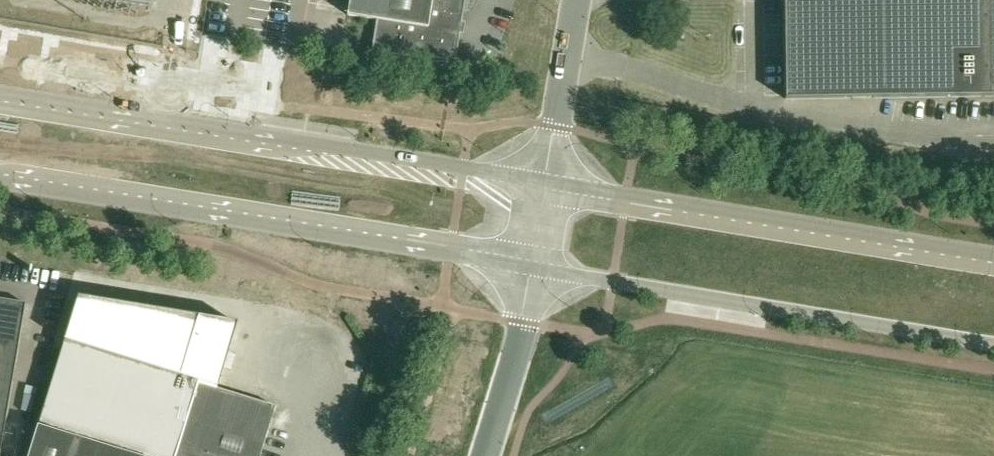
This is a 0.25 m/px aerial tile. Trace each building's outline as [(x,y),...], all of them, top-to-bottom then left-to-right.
[(120,6),(151,11),(152,0),(121,0),(120,6)] [(347,15),(379,20),(375,49),(453,62),(457,32),(459,32),(462,30),(462,26),(461,23),(459,23),(462,0),(350,0),(347,15)] [(786,99),(993,95),(993,0),(785,0),(786,99)] [(276,407),(217,388),(237,323),(78,297),(64,341),(38,426),(29,455),(261,455),(276,407)] [(26,386),(12,383),(26,304),(0,300),(0,455),(14,455),(26,386)]
